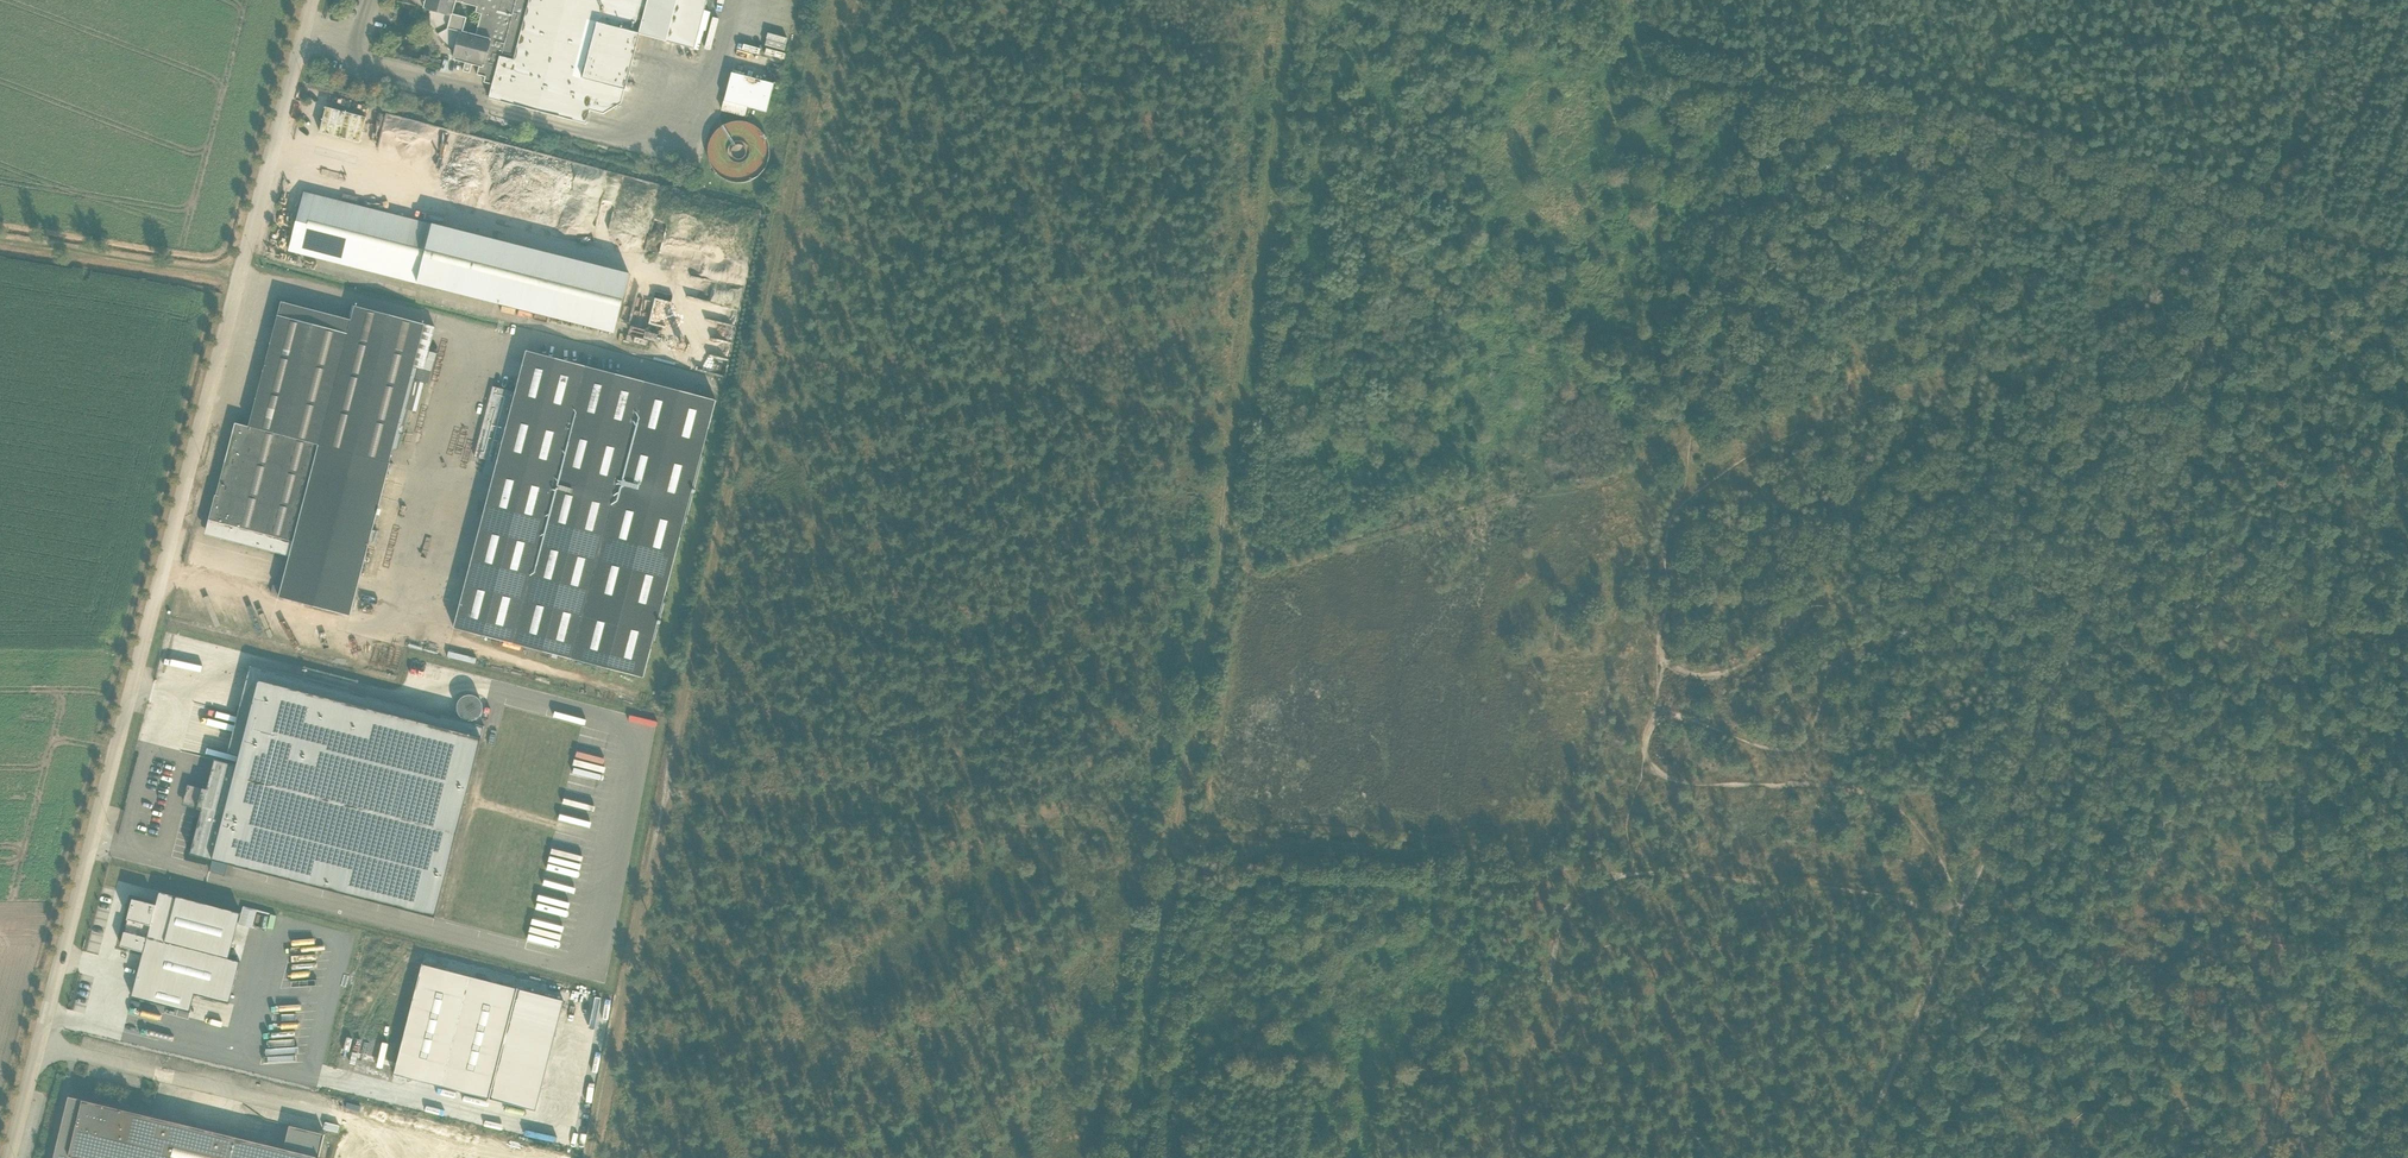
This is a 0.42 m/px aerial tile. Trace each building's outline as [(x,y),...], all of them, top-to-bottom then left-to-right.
[(585,124),(589,110),(603,114),(621,104),(648,0),(425,0),(423,8),(430,10),(430,16),(431,22),(433,29),(436,36),(440,42),(443,45),(449,50),(455,54),(454,61),(465,63),(463,72),(469,73),(472,65),(479,67),(477,75),(485,78),(484,83),(493,85),(489,99),(585,124)] [(693,49),(706,0),(677,0),(666,42),(693,49)] [(721,111),(744,117),(747,107),(766,112),(773,84),(731,73),(721,111)] [(319,132),(360,143),(366,119),(325,108),(319,132)] [(722,124),(721,125),(721,126),(733,147),(745,144),(737,149),(740,155),(741,159),(742,159),(721,172),(735,169),(737,176),(753,173),(768,164),(763,139),(751,118),(722,124)] [(614,335),(630,276),(305,192),(290,252),(614,335)] [(424,370),(434,328),(352,306),(348,319),(281,302),(249,427),(235,424),(209,521),(211,522),(208,532),(247,543),(250,531),(293,542),(279,597),(350,616),(368,544),(374,546),(378,532),(372,530),(390,463),(388,463),(402,409),(415,412),(423,383),(427,383),(430,371),(424,370)] [(454,628),(643,676),(714,401),(527,351),(516,393),(492,387),(474,456),(498,462),(454,628)] [(202,810),(191,854),(435,917),(483,727),(250,667),(228,752),(240,755),(237,766),(214,760),(207,789),(187,785),(182,805),(202,810)] [(195,994),(230,1003),(240,962),(229,959),(242,914),(159,891),(155,905),(133,899),(121,946),(144,951),(132,997),(190,1013),(195,994)] [(423,964),(395,1073),(535,1110),(564,1000),(423,964)] [(324,1134),(289,1126),(284,1149),(69,1096),(54,1157),(318,1157),(324,1134)]
